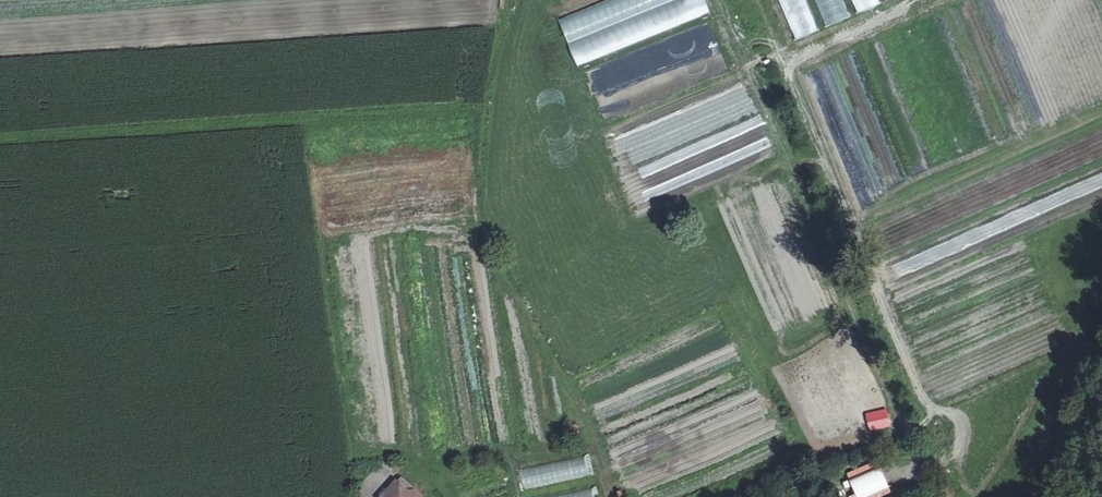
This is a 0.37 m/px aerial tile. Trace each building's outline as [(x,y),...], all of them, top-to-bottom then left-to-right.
[(585,457),(521,471),(525,490),(589,476),(585,457)] [(411,496),(397,483),(384,496),(413,496),(411,496)] [(553,496),(594,496),(591,488),(553,496)]
